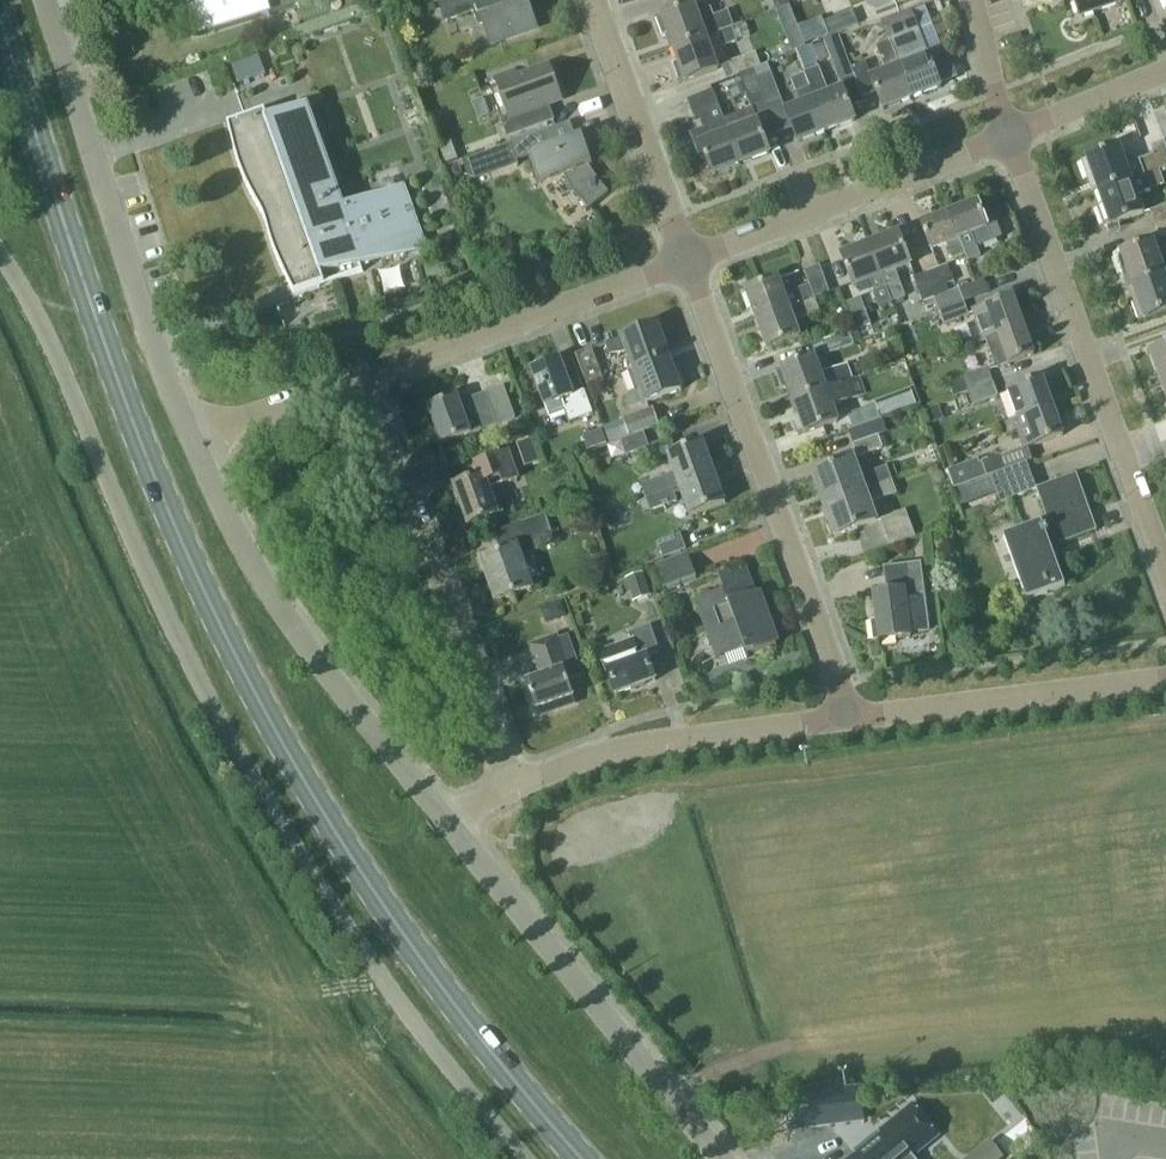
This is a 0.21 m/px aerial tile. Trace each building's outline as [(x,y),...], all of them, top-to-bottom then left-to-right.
[(195,25),(267,2),(267,0),(187,0),(195,25)] [(445,22),(473,12),(478,26),(484,24),(491,45),(536,29),(526,0),(437,0),(445,22)] [(1080,18),(1121,3),(1120,0),(1074,0),(1080,18)] [(706,38),(732,28),(726,14),(713,18),(710,10),(701,6),(695,8),(694,5),(655,20),(662,38),(665,37),(670,51),(706,37),(706,38)] [(789,7),(776,12),(781,24),(794,19),(789,7)] [(829,36),(857,25),(852,11),(824,22),(829,36)] [(910,11),(882,21),(890,41),(889,41),(912,99),(940,88),(939,84),(955,78),(945,50),(928,57),(910,11)] [(745,24),(732,28),(736,41),(749,36),(745,24)] [(678,84),(718,70),(711,52),(722,47),(737,42),(736,41),(732,28),(706,38),(706,37),(670,51),(675,64),(671,65),(678,84)] [(854,76),(839,35),(823,41),(838,82),(854,76)] [(876,46),(886,72),(872,78),(866,62),(852,68),(863,98),(876,93),(883,110),(912,99),(889,41),(876,46)] [(726,79),(733,77),(753,69),(760,67),(755,53),(721,66),(726,79)] [(265,74),(258,55),(232,64),(238,83),(265,74)] [(760,67),(753,69),(755,74),(756,78),(770,72),(767,64),(760,67)] [(501,120),(507,138),(554,121),(549,104),(562,100),(550,66),(518,78),(515,70),(494,77),(508,117),(501,120)] [(855,121),(843,89),(829,94),(819,68),(804,74),(814,100),(826,132),(855,121)] [(756,78),(767,105),(781,100),(770,72),(756,78)] [(767,105),(756,78),(755,74),(741,80),(753,110),(767,105)] [(826,132),(814,100),(804,74),(791,79),(801,105),(785,111),(798,143),(826,132)] [(706,130),(692,135),(699,155),(704,153),(712,176),(741,165),(719,107),(713,90),(687,100),(694,117),(700,115),(706,130)] [(719,107),(741,165),(770,154),(764,140),(757,122),(742,127),(732,102),(719,107)] [(767,105),(753,110),(757,122),(764,140),(778,134),(767,105)] [(426,250),(403,185),(340,208),(304,106),(267,119),(266,112),(228,126),(235,155),(239,169),(242,176),(245,182),(251,195),(254,201),(259,210),(263,218),(266,228),(270,241),(275,256),(281,270),(294,296),(363,272),(360,266),(426,250)] [(572,128),(570,123),(509,144),(484,153),(489,169),(515,160),(517,165),(518,165),(517,161),(530,157),(538,181),(562,172),(565,178),(568,183),(572,189),(575,194),(579,199),(583,204),(587,209),(585,211),(586,212),(609,193),(601,184),(598,180),(594,175),(591,170),(588,165),(585,160),(583,155),(580,150),(578,145),(575,139),(573,134),(572,128)] [(1093,194),(1131,180),(1144,175),(1159,169),(1159,170),(1165,167),(1165,147),(1164,140),(1150,146),(1153,155),(1126,166),(1119,146),(1086,158),(1087,160),(1082,162),(1093,194)] [(458,160),(451,141),(437,146),(444,165),(458,160)] [(457,164),(446,168),(450,179),(461,176),(457,164)] [(1111,226),(1143,214),(1136,195),(1151,190),(1150,189),(1164,184),(1159,170),(1159,169),(1144,175),(1131,180),(1093,194),(1105,226),(1110,224),(1111,226)] [(949,213),(959,239),(988,228),(978,202),(949,213)] [(1155,225),(1165,221),(1165,205),(1150,211),(1155,225)] [(965,254),(959,239),(949,213),(921,224),(930,250),(946,244),(952,259),(965,254)] [(1155,225),(1160,238),(1165,236),(1165,221),(1155,225)] [(892,301),(905,296),(895,271),(911,265),(898,233),(870,244),(882,276),(892,301)] [(1160,260),(1153,241),(1120,253),(1121,255),(1116,256),(1127,289),(1165,275),(1165,274),(1165,258),(1160,260)] [(892,301),(882,276),(870,244),(841,255),(853,287),(869,281),(878,307),(892,301)] [(814,298),(829,293),(819,265),(804,271),(809,285),(795,290),(784,295),(778,279),(746,291),(756,320),(814,299),(814,298)] [(949,292),(946,285),(954,282),(948,265),(926,273),(935,297),(949,292)] [(935,297),(926,273),(913,278),(922,303),(934,298),(933,298),(935,297)] [(1165,313),(1165,274),(1165,275),(1127,289),(1139,321),(1144,319),(1145,321),(1165,313)] [(934,298),(938,312),(964,302),(959,289),(949,293),(949,292),(935,297),(933,298),(934,298)] [(973,312),(984,342),(986,341),(986,340),(1023,326),(1013,297),(973,312)] [(857,331),(871,325),(860,298),(846,303),(857,331)] [(767,349),(799,337),(793,321),(819,312),(814,299),(756,320),(767,349)] [(964,302),(938,312),(943,325),(969,316),(964,302)] [(626,352),(633,371),(672,357),(661,328),(659,329),(657,325),(621,338),(606,344),(610,355),(621,354),(626,352)] [(986,340),(986,341),(997,369),(1034,355),(1023,326),(986,340)] [(826,355),(853,345),(848,331),(821,341),(826,355)] [(1161,385),(1165,383),(1165,347),(1150,352),(1157,373),(1161,385)] [(588,388),(604,382),(592,349),(576,354),(588,388)] [(680,387),(682,386),(672,357),(633,371),(640,390),(635,391),(625,397),(629,409),(645,403),(645,404),(681,391),(680,387)] [(846,366),(821,376),(814,357),(781,369),(782,369),(775,372),(781,390),(788,387),(793,402),(851,380),(846,366)] [(569,422),(591,414),(584,392),(573,396),(560,360),(532,371),(545,407),(546,406),(549,416),(565,410),(569,422)] [(988,370),(980,373),(963,379),(949,384),(954,397),(968,392),(968,393),(993,383),(988,370)] [(805,434),(838,422),(833,408),(866,395),(859,377),(851,380),(793,402),(798,415),(791,417),(798,435),(805,433),(805,434)] [(1027,416),(1052,407),(1042,378),(1007,391),(1018,420),(1027,417),(1027,416)] [(993,383),(968,393),(973,406),(998,397),(993,383)] [(457,397),(428,407),(442,444),(470,434),(470,435),(497,425),(515,419),(504,387),(460,403),(457,397)] [(911,392),(899,396),(903,408),(915,404),(911,392)] [(853,429),(880,418),(875,405),(848,415),(853,429)] [(938,406),(926,411),(931,424),(943,420),(938,406)] [(659,426),(653,407),(622,418),(629,436),(659,426)] [(1028,449),(1063,436),(1052,407),(1027,416),(1027,417),(1018,420),(1006,424),(1010,434),(1019,431),(1025,448),(1026,449),(1028,449)] [(607,444),(602,430),(583,436),(588,450),(607,444)] [(626,456),(649,447),(643,433),(620,441),(626,456)] [(858,458),(883,449),(878,436),(853,445),(858,458)] [(531,439),(517,444),(520,453),(534,448),(531,439)] [(641,485),(646,498),(714,474),(703,443),(667,456),(676,481),(670,483),(667,475),(641,485)] [(934,443),(927,445),(934,464),(940,461),(934,443)] [(978,460),(947,471),(954,489),(991,476),(1027,463),(1032,461),(1028,449),(1026,449),(1025,448),(1018,451),(992,460),(980,464),(978,460)] [(494,487),(517,479),(508,453),(476,465),(480,477),(455,486),(470,525),(497,515),(504,512),(494,487)] [(812,474),(823,505),(892,480),(887,467),(860,477),(853,459),(812,474)] [(991,477),(954,491),(959,506),(997,493),(1001,503),(1036,490),(1035,489),(1036,489),(1027,463),(991,476),(991,477)] [(714,474),(646,498),(651,512),(677,502),(674,494),(680,492),(689,517),(725,504),(714,474)] [(1060,544),(1097,531),(1076,474),(1036,489),(1035,489),(1036,490),(1047,521),(1004,537),(1027,600),(1065,586),(1054,557),(1063,553),(1060,544)] [(892,480),(823,505),(835,537),(876,522),(869,503),(896,494),(892,480)] [(890,546),(915,537),(905,511),(881,520),(890,546)] [(529,548),(554,539),(545,514),(520,523),(529,548)] [(663,559),(686,550),(680,535),(657,543),(663,559)] [(497,602),(532,589),(516,547),(482,559),(497,602)] [(697,579),(688,554),(655,567),(664,591),(697,579)] [(872,641),(911,636),(910,633),(929,630),(920,564),(884,568),(887,592),(873,594),(877,621),(870,622),(872,641)] [(722,591),(696,600),(708,635),(718,632),(726,655),(742,650),(752,646),(755,654),(777,646),(757,593),(755,594),(746,567),(727,574),(732,587),(722,591)] [(635,602),(650,597),(643,573),(627,578),(635,602)] [(566,616),(561,602),(540,609),(545,624),(566,616)] [(647,657),(660,653),(651,626),(629,633),(632,640),(598,652),(605,673),(608,672),(616,695),(655,681),(647,657)] [(567,679),(572,678),(583,674),(568,635),(558,639),(557,636),(529,646),(541,677),(526,682),(536,710),(557,703),(559,709),(574,704),(572,698),(574,697),(567,679)] [(938,1136),(912,1104),(853,1152),(855,1154),(849,1158),(915,1158),(913,1156),(938,1136)] [(993,1145),(975,1158),(1003,1158),(1004,1158),(993,1145)]
